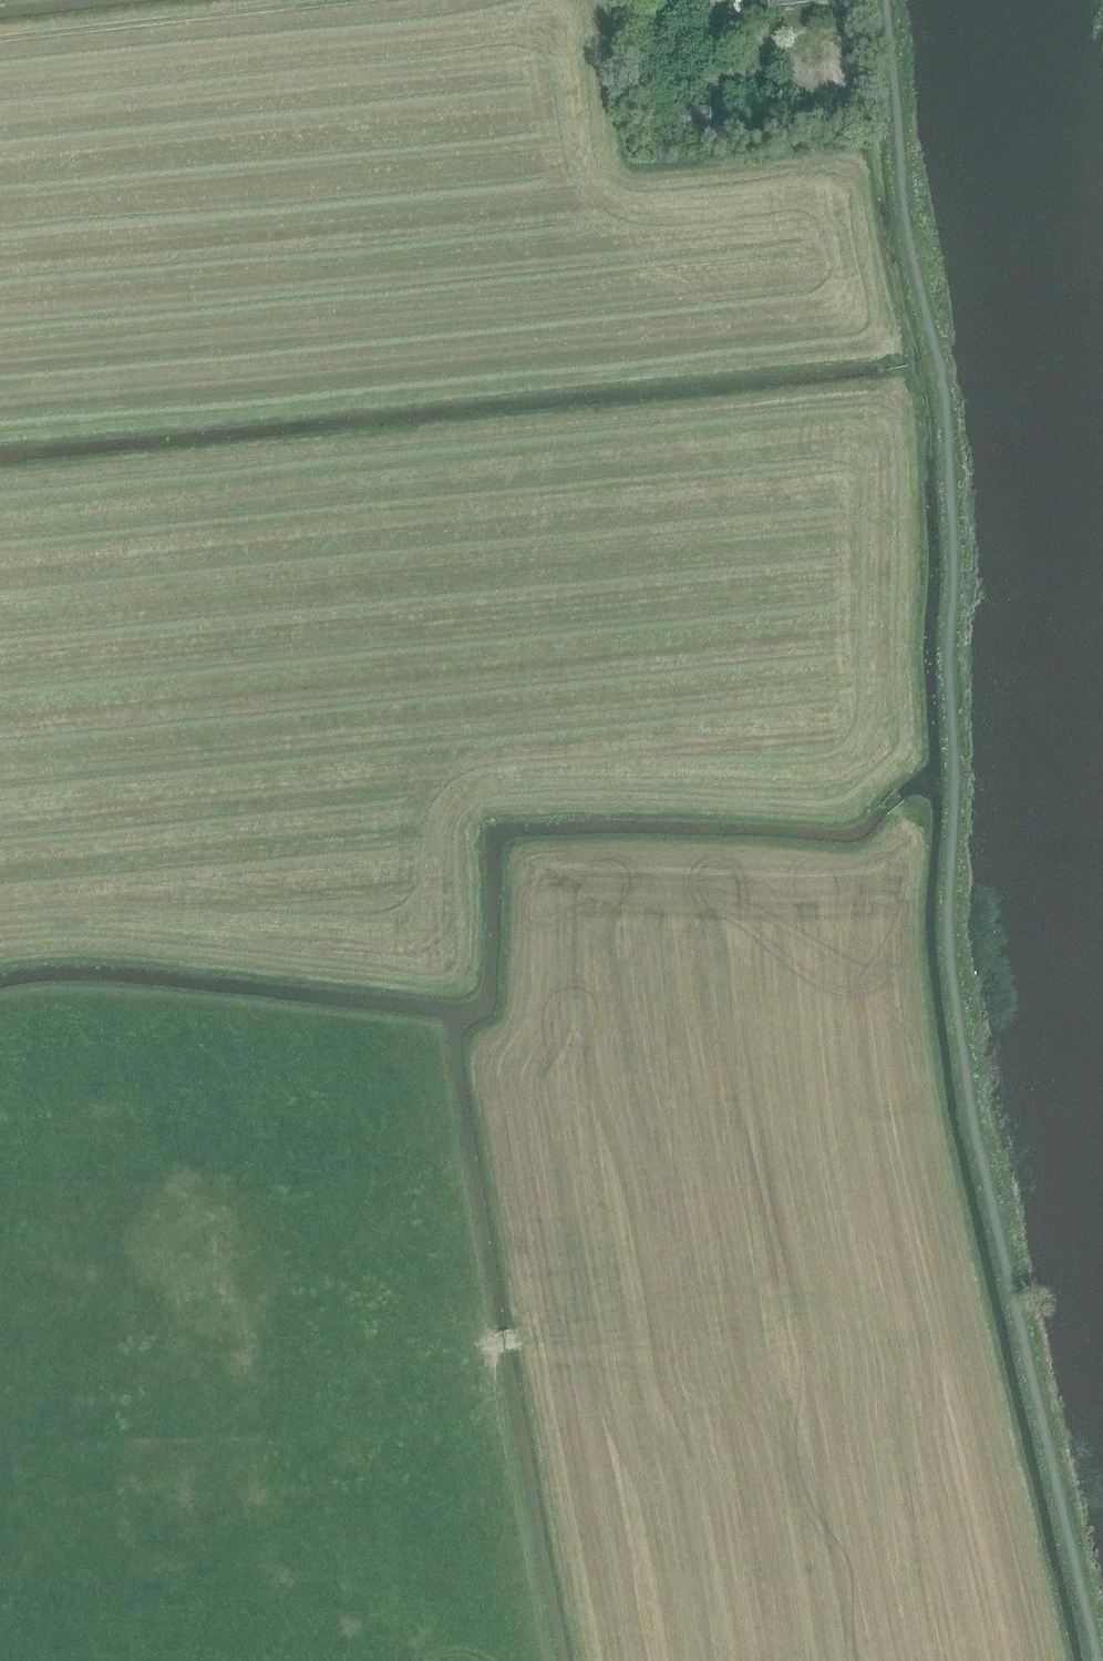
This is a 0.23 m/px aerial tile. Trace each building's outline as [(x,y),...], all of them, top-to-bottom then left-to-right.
[(769,8),(810,3),(810,0),(768,0),(769,8)] [(710,106),(678,106),(678,127),(710,127),(710,106)]
